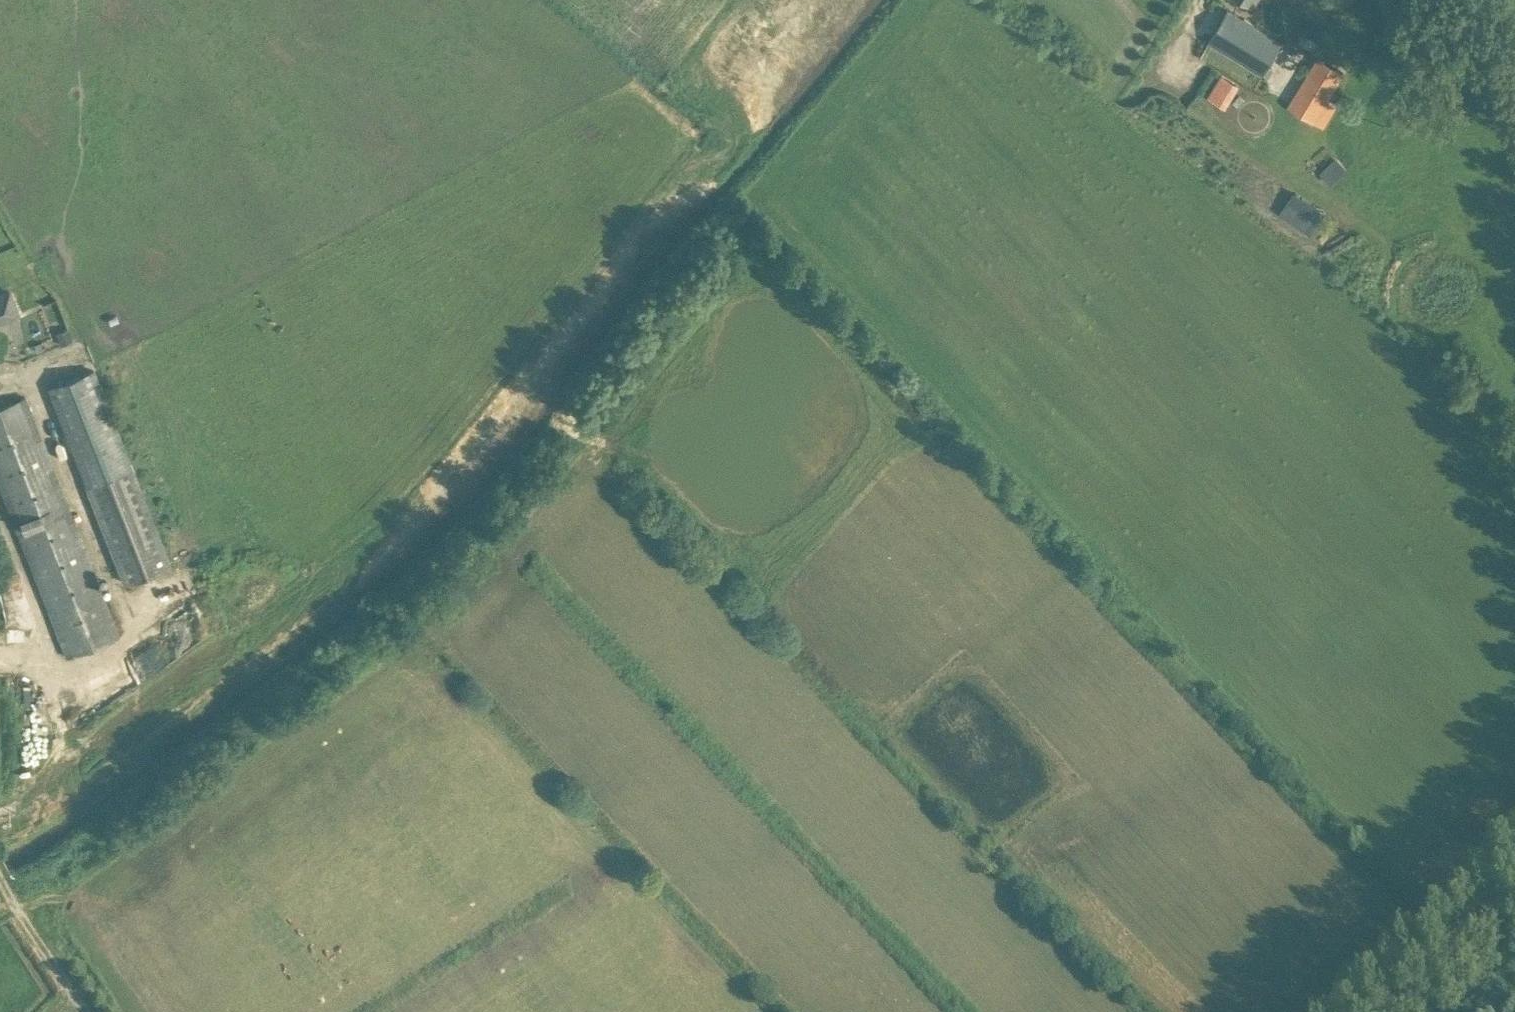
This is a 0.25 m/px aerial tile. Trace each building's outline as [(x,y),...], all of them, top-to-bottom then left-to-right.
[(1282,43),(1245,20),(1228,10),(1209,40),(1264,74),(1282,43)] [(1315,121),(1345,71),(1318,55),(1288,105),(1315,121)] [(1237,85),(1221,75),(1207,97),(1223,107),(1237,85)] [(1373,274),(1381,263),(1376,259),(1367,270),(1373,274)] [(18,313),(17,310),(10,291),(0,295),(0,321),(18,313)] [(48,388),(126,584),(172,565),(95,370),(48,388)] [(122,634),(28,396),(0,407),(0,485),(67,656),(122,634)] [(198,609),(164,631),(180,655),(214,633),(198,609)] [(25,755),(55,754),(53,711),(37,711),(38,733),(24,734),(25,755)]
